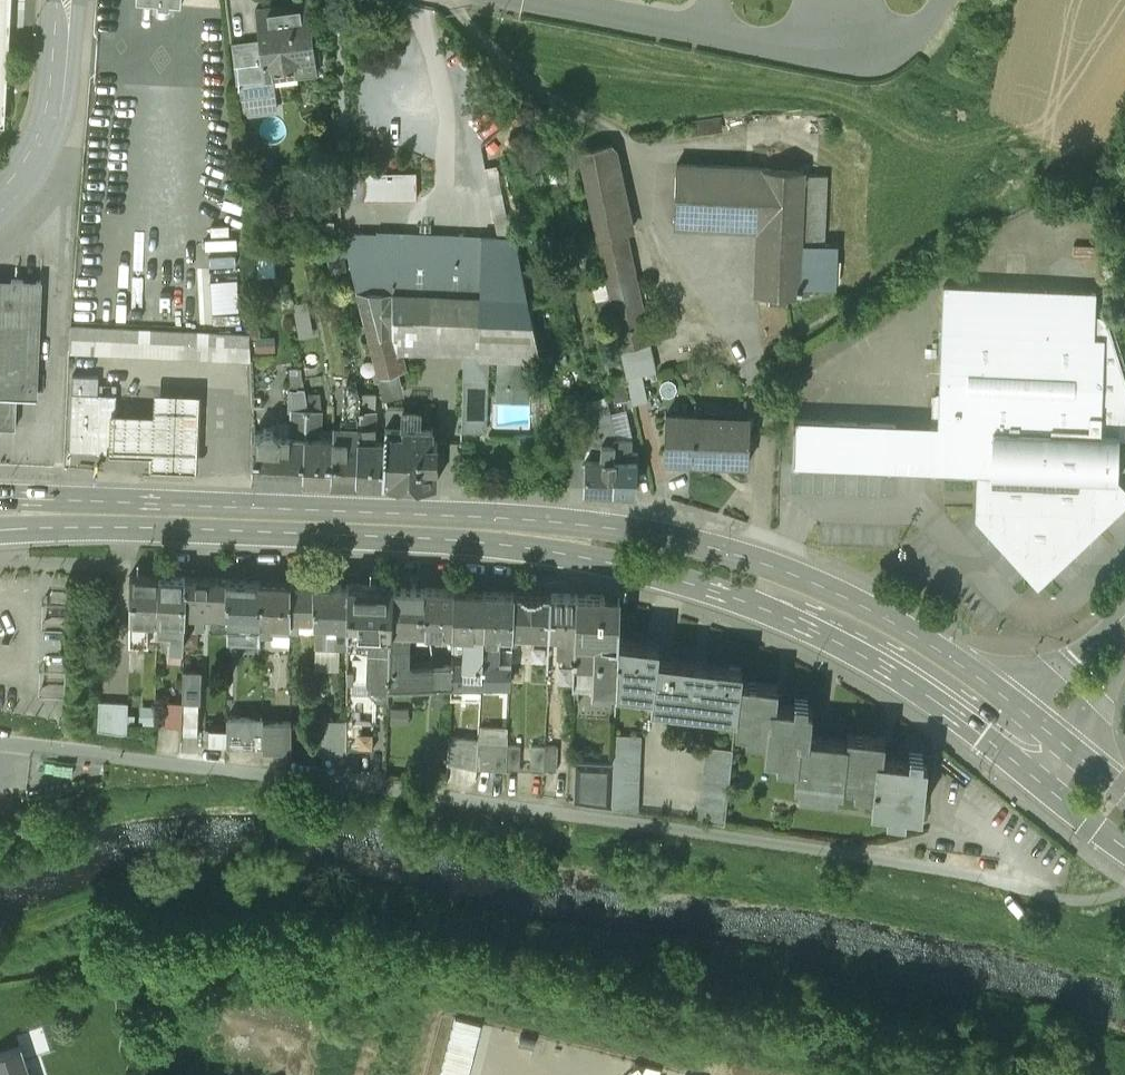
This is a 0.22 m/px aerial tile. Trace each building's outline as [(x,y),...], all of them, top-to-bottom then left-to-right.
[(5,123),(11,0),(0,0),(0,123),(5,123)] [(275,6),(275,3),(256,5),(260,37),(261,36),(264,62),(271,61),(297,57),(296,51),(313,49),(314,55),(316,55),(309,0),(307,0),(307,2),(275,6)] [(261,36),(260,37),(231,40),(240,115),(277,111),(271,61),(264,62),(261,36)] [(612,141),(578,148),(597,237),(625,230),(631,229),(612,141)] [(803,167),(676,162),(675,220),(762,224),(759,290),(810,292),(811,283),(831,284),(832,242),(824,241),(827,173),(803,172),(803,167)] [(655,367),(625,230),(597,237),(632,399),(648,396),(642,370),(655,367)] [(345,240),(356,289),(479,293),(482,237),(377,233),(376,234),(359,234),(360,236),(345,240)] [(516,238),(482,237),(479,293),(356,289),(378,371),(392,368),(403,365),(395,334),(464,336),(462,425),(460,425),(460,428),(486,429),(488,352),(540,353),(516,238)] [(10,288),(10,279),(0,278),(0,287),(10,288)] [(40,280),(28,279),(17,279),(10,279),(10,288),(0,287),(0,426),(16,426),(17,393),(36,394),(40,280)] [(1096,290),(944,284),(938,422),(931,422),(929,467),(989,469),(989,479),(985,479),(984,512),(1025,555),(1034,556),(1034,560),(1044,560),(1044,556),(1053,557),(1096,517),(1097,474),(1117,475),(1119,429),(1100,429),(1103,333),(1094,333),(1096,290)] [(249,332),(70,324),(69,350),(251,359),(249,332)] [(392,368),(378,371),(384,395),(398,391),(392,368)] [(198,441),(199,392),(154,391),(153,413),(115,411),(114,452),(109,451),(109,452),(125,452),(151,453),(151,467),(196,469),(198,441)] [(115,411),(116,394),(72,392),(69,450),(109,451),(114,452),(115,411)] [(360,407),(357,479),(384,480),(386,437),(379,437),(371,436),(371,431),(374,432),(375,399),(360,398),(360,407)] [(296,429),(296,434),(255,432),(252,475),(304,477),(306,407),(298,406),(298,402),(292,402),(291,425),(294,429),(296,429)] [(306,407),(304,477),(331,478),(332,435),(318,434),(318,428),(321,428),(322,403),(316,402),(316,407),(306,407)] [(332,435),(331,478),(357,479),(360,407),(352,407),(352,402),(345,402),(344,430),(347,430),(347,435),(332,435)] [(387,405),(386,422),(402,423),(403,405),(387,405)] [(751,416),(666,413),(664,457),(749,460),(751,416)] [(931,422),(794,417),(792,461),(929,467),(931,422)] [(386,437),(384,480),(435,482),(436,463),(437,446),(437,439),(432,439),(432,424),(402,423),(386,422),(386,431),(386,437)] [(598,428),(584,431),(588,447),(602,448),(598,428)] [(630,435),(614,434),(613,456),(615,456),(614,489),(636,490),(636,479),(638,450),(630,450),(630,435)] [(585,455),(572,454),(571,480),(583,481),(585,455)] [(613,456),(585,455),(583,481),(583,488),(614,489),(615,456),(613,456)] [(645,480),(636,479),(636,490),(644,491),(645,480)] [(159,575),(130,574),(130,645),(147,646),(147,645),(148,617),(157,618),(159,575)] [(186,576),(159,575),(157,618),(157,631),(170,632),(170,648),(182,648),(183,648),(184,614),(186,576)] [(222,578),(186,576),(184,614),(202,615),(203,609),(220,610),(222,578)] [(261,579),(227,578),(227,641),(262,642),(262,634),(261,579)] [(290,580),(261,579),(262,634),(290,635),(290,630),(290,580)] [(314,581),(290,580),(290,630),(299,630),(300,629),(315,630),(314,581)] [(348,583),(314,581),(315,630),(316,630),(316,644),(348,645),(348,583)] [(392,584),(348,583),(348,645),(370,645),(370,652),(354,652),(353,680),(353,681),(353,692),(369,692),(375,699),(389,699),(389,681),(392,584)] [(434,662),(408,662),(410,627),(423,627),(424,586),(392,584),(389,681),(435,681),(434,662)] [(455,587),(424,586),(423,627),(454,628),(455,587)] [(484,588),(455,587),(454,628),(465,629),(464,660),(453,660),(453,662),(452,680),(461,680),(481,680),(484,588)] [(513,589),(484,588),(481,680),(510,679),(511,662),(495,662),(496,632),(512,633),(513,589)] [(550,591),(513,589),(512,633),(496,632),(495,662),(511,662),(510,679),(523,679),(547,681),(549,631),(550,591)] [(576,592),(550,591),(549,631),(558,632),(557,656),(574,656),(576,592)] [(620,596),(602,593),(576,592),(574,656),(573,683),(617,685),(618,636),(620,596)] [(54,618),(75,619),(76,598),(55,598),(54,618)] [(157,618),(148,617),(147,645),(157,645),(157,631),(157,618)] [(659,640),(618,636),(617,685),(653,689),(657,653),(658,653),(659,640)] [(182,648),(170,648),(169,663),(181,664),(182,648)] [(658,653),(657,653),(653,689),(651,701),(737,711),(741,677),(742,664),(658,653)] [(453,662),(434,662),(435,681),(452,680),(453,662)] [(201,675),(183,675),(182,704),(199,705),(201,675)] [(737,711),(735,726),(747,727),(746,734),(766,736),(770,700),(775,700),(777,681),(741,677),(737,711)] [(461,696),(461,680),(452,680),(451,696),(461,696)] [(775,700),(770,700),(766,736),(765,751),(796,754),(798,754),(801,731),(809,732),(812,704),(807,704),(808,697),(795,695),(793,702),(775,700)] [(128,706),(99,703),(97,733),(121,736),(127,734),(128,706)] [(374,718),(347,717),(347,719),(347,746),(374,748),(374,718)] [(347,719),(318,720),(319,753),(347,752),(347,746),(347,719)] [(263,725),(263,720),(227,720),(227,747),(263,746),(263,725)] [(291,725),(263,725),(263,746),(263,752),(291,751),(291,725)] [(809,732),(801,731),(798,754),(796,754),(794,778),(841,783),(842,778),(873,781),(877,753),(882,753),(884,734),(847,730),(847,736),(809,732)] [(508,734),(479,732),(478,738),(477,766),(507,768),(508,742),(508,734)] [(641,733),(615,732),(614,761),(614,762),(612,805),(638,809),(641,733)] [(478,738),(450,735),(449,761),(477,766),(478,738)] [(521,743),(508,742),(507,768),(520,768),(521,743)] [(544,744),(532,743),(531,769),(543,769),(544,744)] [(558,744),(544,744),(543,769),(557,770),(558,744)] [(733,747),(706,744),(698,817),(724,821),(733,747)] [(882,753),(877,753),(873,781),(871,801),(887,803),(885,813),(905,815),(906,807),(920,808),(926,759),(922,759),(923,751),(909,749),(908,757),(882,753)] [(614,761),(576,760),(574,800),(612,805),(614,762),(614,761)] [(456,1018),(441,1074),(468,1074),(481,1024),(456,1018)] [(19,1046),(0,1053),(0,1074),(29,1074),(19,1046)]
